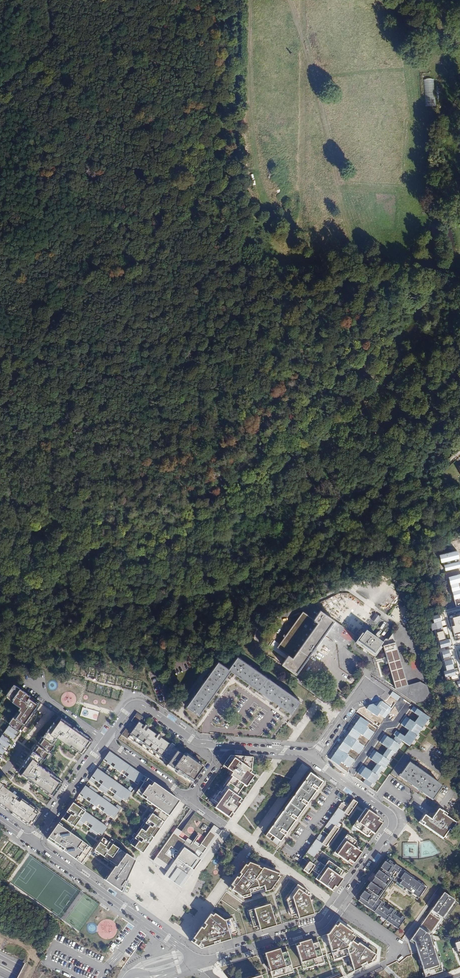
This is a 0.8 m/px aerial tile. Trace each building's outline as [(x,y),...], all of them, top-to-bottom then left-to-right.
[(425,106),(435,106),(434,79),(424,79),(425,106)] [(364,358),(348,373),(354,380),(371,365),(364,358)] [(457,550),(439,554),(441,562),(459,558),(457,550)] [(444,565),(445,571),(459,567),(459,562),(459,560),(444,565)] [(448,578),(454,600),(459,598),(459,590),(458,584),(459,583),(459,575),(448,578)] [(291,660),(288,658),(282,666),(296,676),(334,622),(320,612),(314,621),(317,624),(291,660)] [(317,624),(314,621),(303,613),(276,649),(288,658),(291,660),(317,624)] [(372,622),(375,624),(379,618),(375,615),(371,620),(372,622)] [(439,615),(432,617),(434,624),(430,625),(431,631),(435,630),(440,649),(450,646),(449,639),(445,640),(439,615)] [(452,619),(454,626),(452,627),(454,638),(459,637),(459,617),(452,619)] [(382,643),(365,632),(358,642),(375,654),(382,644),(382,643)] [(382,644),(396,690),(407,685),(392,635),(388,640),(386,638),(382,643),(382,644)] [(448,650),(441,652),(446,671),(442,672),(444,679),(451,677),(452,682),(458,680),(457,675),(455,676),(448,650)] [(238,657),(230,670),(220,663),(187,707),(198,715),(200,716),(232,672),(292,715),(301,703),(238,657)] [(351,675),(356,669),(345,662),(341,668),(351,675)] [(407,685),(396,690),(397,690),(417,703),(426,701),(430,694),(427,686),(421,682),(407,685)] [(41,703),(14,684),(7,693),(21,707),(5,732),(13,737),(41,703)] [(401,697),(393,692),(391,696),(398,701),(401,697)] [(374,705),(369,706),(367,709),(377,717),(379,714),(386,719),(393,709),(382,702),(381,702),(377,707),(374,705)] [(422,712),(414,707),(412,711),(419,716),(422,712)] [(191,784),(204,766),(199,762),(202,758),(197,755),(195,757),(198,759),(196,761),(189,755),(187,757),(179,751),(183,745),(181,743),(177,749),(175,747),(176,746),(172,744),(171,745),(161,738),(162,737),(159,734),(158,736),(148,729),(149,727),(146,725),(145,726),(141,724),(145,718),(137,712),(121,734),(191,784)] [(91,743),(93,740),(59,715),(54,722),(43,737),(43,736),(39,742),(45,747),(44,749),(37,744),(33,750),(34,751),(18,772),(48,793),(49,791),(54,795),(64,782),(38,763),(42,757),(43,758),(47,752),(47,751),(49,749),(53,743),(51,742),(55,735),(83,755),(91,743)] [(371,723),(360,716),(329,760),(340,768),(343,763),(350,768),(356,760),(349,756),(353,750),(359,754),(365,746),(358,742),(363,735),(370,740),(375,733),(368,728),(371,723)] [(365,783),(370,787),(373,783),(374,785),(379,777),(378,776),(384,768),(385,769),(391,761),(390,761),(394,754),(396,755),(404,744),(410,749),(426,726),(416,719),(414,722),(407,716),(401,725),(410,731),(405,737),(397,732),(394,735),(397,737),(394,742),(385,736),(381,743),(389,749),(383,757),(375,751),(370,758),(378,764),(372,773),(364,767),(359,774),(367,779),(365,783)] [(2,734),(0,737),(0,757),(12,741),(2,734)] [(103,760),(138,784),(144,776),(110,751),(103,760)] [(228,780),(230,777),(232,774),(227,770),(234,760),(249,770),(256,759),(230,757),(218,773),(228,780)] [(245,786),(246,787),(251,780),(254,776),(249,774),(251,771),(249,770),(234,760),(227,770),(232,774),(230,777),(237,781),(245,786)] [(441,786),(408,762),(399,776),(432,800),(441,786)] [(91,777),(126,802),(132,793),(97,768),(91,777)] [(309,773),(267,833),(279,842),(322,782),(309,773)] [(42,813),(22,799),(8,790),(13,783),(3,776),(0,780),(0,806),(31,828),(42,813)] [(157,808),(169,817),(180,801),(147,778),(138,791),(143,794),(141,796),(157,808)] [(230,792),(240,799),(243,801),(256,783),(251,780),(246,787),(245,786),(237,781),(230,792)] [(79,794),(113,819),(120,810),(85,786),(79,794)] [(228,791),(215,808),(227,817),(230,813),(233,814),(240,805),(237,803),(240,799),(230,792),(228,791)] [(79,820),(86,812),(73,803),(63,817),(75,826),(79,820)] [(309,846),(301,858),(307,862),(308,861),(312,864),(315,859),(312,857),(321,843),(320,843),(333,825),(334,826),(343,813),(342,812),(345,807),(339,803),(326,822),(322,827),(311,843),(309,846)] [(152,814),(164,823),(169,817),(157,808),(152,814)] [(364,835),(368,830),(367,829),(357,823),(366,810),(364,809),(351,826),(364,835)] [(187,844),(204,856),(222,831),(193,810),(175,836),(187,844)] [(377,818),(366,810),(357,823),(367,829),(368,830),(372,833),(379,823),(375,820),(377,818)] [(107,827),(86,812),(79,820),(101,836),(107,827)] [(425,815),(420,823),(442,839),(449,829),(450,830),(456,823),(444,814),(440,812),(438,812),(436,813),(431,820),(425,815)] [(164,823),(152,814),(148,820),(145,818),(143,821),(146,823),(137,835),(134,833),(132,836),(135,838),(130,844),(143,853),(164,823)] [(75,826),(63,817),(58,824),(70,833),(73,835),(78,828),(75,826)] [(73,835),(70,833),(58,824),(47,839),(81,863),(92,848),(77,837),(73,835)] [(335,854),(344,841),(350,845),(354,841),(345,835),(333,852),(335,854)] [(116,865),(125,853),(112,844),(115,841),(111,839),(109,842),(103,837),(94,850),(116,865)] [(352,862),(359,852),(350,845),(344,841),(335,854),(346,861),(347,859),(352,862)] [(204,856),(187,844),(164,876),(182,888),(204,856)] [(125,853),(116,865),(105,880),(121,892),(136,861),(125,853)] [(388,888),(393,880),(400,870),(401,869),(388,859),(374,878),(388,888)] [(325,867),(337,875),(340,870),(327,860),(323,865),(317,874),(314,878),(317,880),(325,867)] [(317,874),(323,865),(318,861),(312,870),(317,874)] [(265,892),(270,891),(281,874),(262,868),(261,869),(258,867),(258,866),(249,863),(246,866),(245,865),(238,875),(240,876),(237,879),(236,878),(230,887),(233,889),(231,891),(241,898),(249,895),(248,891),(257,888),(258,889),(263,887),(265,892)] [(335,886),(341,878),(337,875),(325,867),(317,880),(330,889),(333,884),(335,886)] [(403,872),(400,870),(393,880),(397,882),(395,884),(405,891),(406,889),(411,893),(410,895),(417,900),(420,895),(422,896),(428,888),(418,880),(417,882),(413,879),(414,878),(404,870),(403,872)] [(373,880),(372,882),(385,891),(387,889),(388,888),(374,878),(373,880)] [(372,911),(379,900),(385,891),(372,882),(360,899),(358,901),(372,911)] [(298,891),(306,896),(308,893),(298,885),(287,901),(291,914),(297,912),(293,898),(298,891)] [(297,912),(299,919),(314,915),(308,898),(306,896),(298,891),(293,898),(297,912)] [(429,909),(440,916),(452,899),(441,891),(429,909)] [(384,903),(379,900),(372,911),(398,929),(405,919),(403,917),(401,920),(394,914),(396,912),(391,909),(389,911),(382,906),(384,903)] [(253,910),(260,930),(276,926),(268,905),(253,910)] [(417,925),(428,933),(440,916),(429,909),(417,925)] [(231,919),(224,921),(214,915),(213,917),(210,915),(203,925),(200,928),(192,939),(191,941),(193,943),(198,946),(201,948),(202,948),(214,945),(219,943),(230,940),(229,935),(235,933),(231,919)] [(329,934),(326,934),(331,951),(334,960),(346,956),(354,971),(363,967),(368,964),(372,962),(371,960),(375,955),(358,943),(357,945),(352,941),(356,935),(340,924),(337,922),(335,925),(329,934)] [(428,933),(417,925),(408,937),(412,940),(423,973),(440,968),(428,933)] [(302,966),(303,969),(324,962),(322,956),(321,952),(318,943),(312,945),(311,939),(296,944),(301,962),(302,966)] [(272,977),(274,977),(294,972),(293,968),(292,966),(288,952),(282,954),(280,948),(265,953),(270,972),(272,977)]
